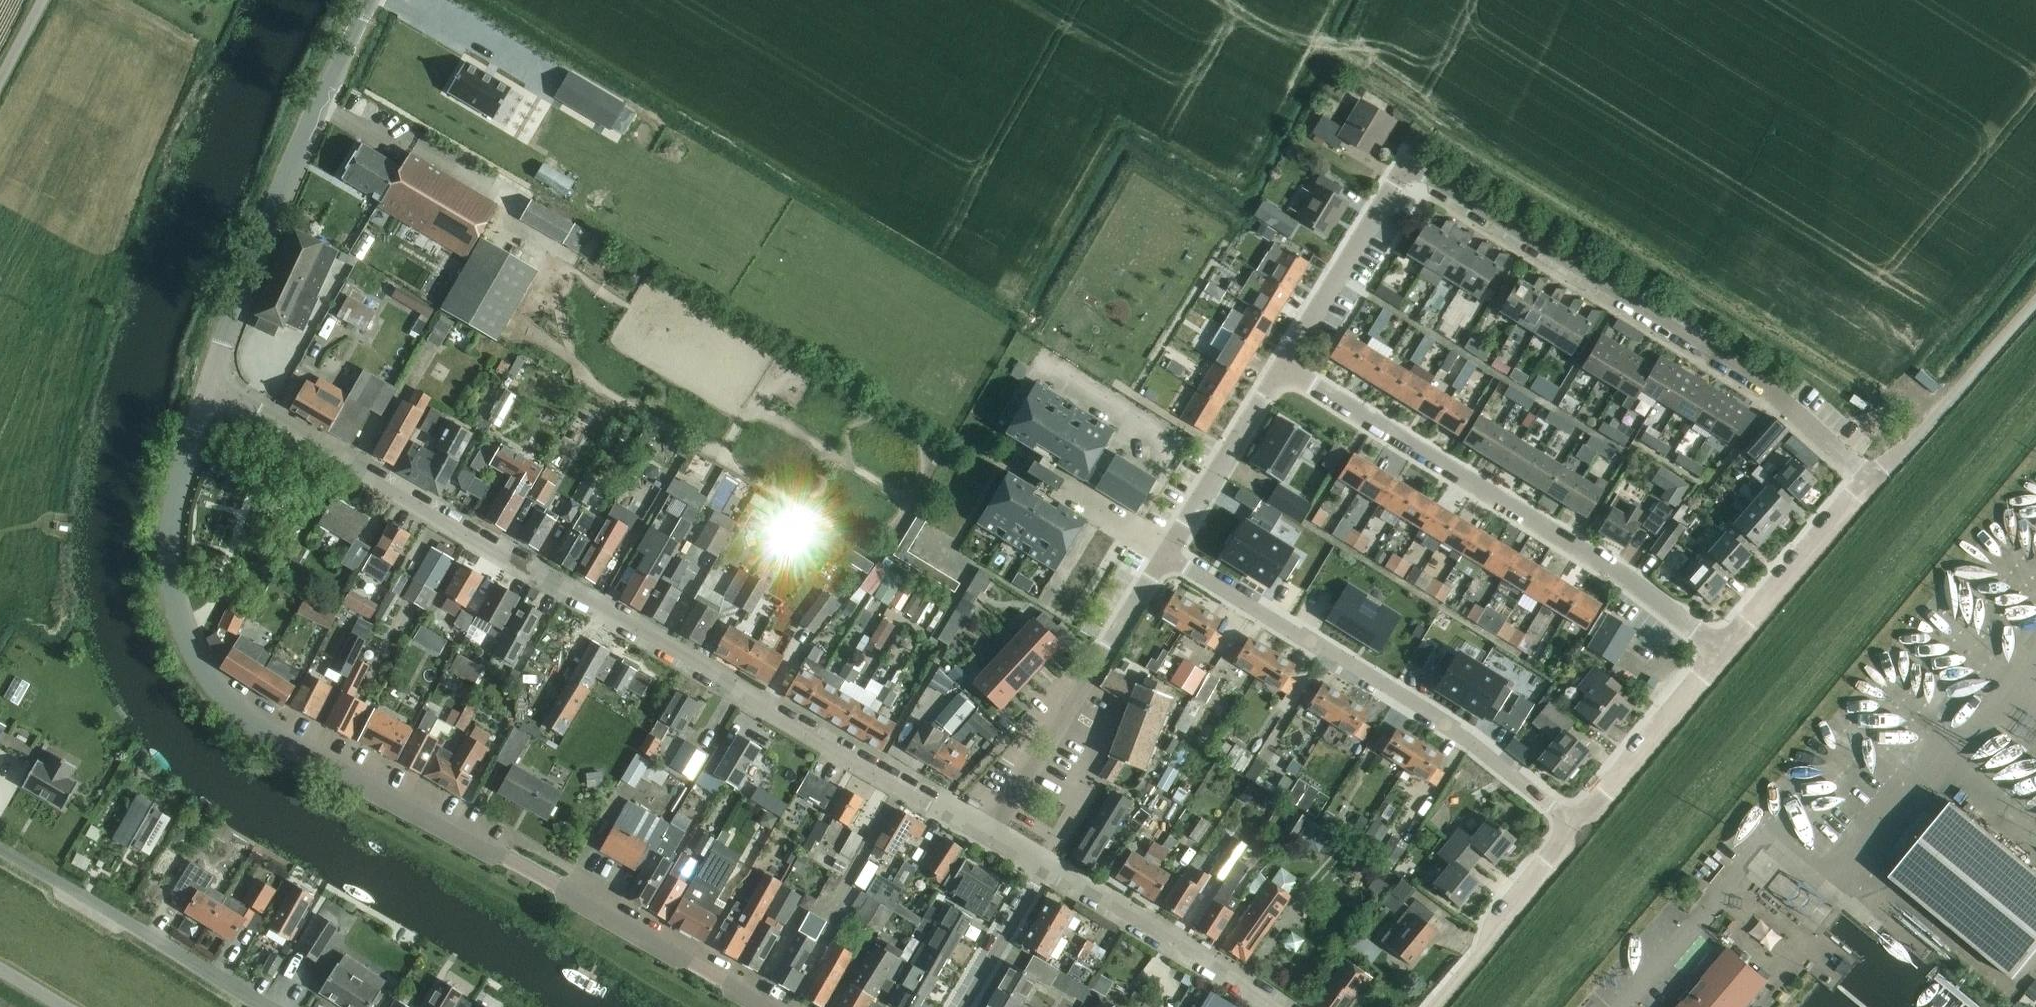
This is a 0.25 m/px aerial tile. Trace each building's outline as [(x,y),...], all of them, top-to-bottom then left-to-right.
[(509,88),(464,61),(446,92),(491,118),(509,88)] [(569,72),(554,97),(609,129),(623,103),(569,72)] [(1322,115),(1311,133),(1334,146),(1340,136),(1366,152),(1373,140),(1380,144),(1394,120),(1358,98),(1341,127),(1322,115)] [(498,204),(484,196),(411,153),(402,168),(363,145),(342,179),(382,202),(379,207),(466,258),(498,204)] [(575,180),(543,162),(535,177),(567,195),(575,180)] [(1315,187),(1297,217),(1325,234),(1344,203),(1335,197),(1341,187),(1319,173),(1312,185),(1315,187)] [(522,219),(562,243),(577,251),(588,232),(533,200),(522,219)] [(1277,209),(1268,225),(1288,237),(1297,222),(1277,209)] [(1425,222),(1405,254),(1424,265),(1418,274),(1417,275),(1417,276),(1439,240),(1443,234),(1447,236),(1453,225),(1456,221),(1445,220),(1438,231),(1425,222)] [(1255,232),(1269,241),(1275,232),(1261,223),(1255,232)] [(1439,240),(1417,276),(1435,287),(1461,244),(1464,246),(1473,232),(1464,231),(1453,225),(1447,236),(1443,234),(1439,240)] [(296,230),(257,315),(257,316),(260,317),(255,327),(274,336),(278,326),(284,329),(287,324),(304,332),(319,299),(317,298),(339,251),(323,244),(323,243),(296,230)] [(538,270),(533,267),(482,237),(440,308),(496,341),(538,270)] [(1274,242),(1268,252),(1276,257),(1283,247),(1274,242)] [(1461,244),(1435,287),(1436,287),(1442,277),(1460,288),(1476,262),(1480,256),(1482,257),(1491,243),(1481,242),(1474,252),(1464,246),(1461,244)] [(1276,257),(1266,274),(1293,288),(1308,262),(1283,247),(1276,257)] [(1476,262),(1460,288),(1477,299),(1487,283),(1494,272),(1497,273),(1509,254),(1499,253),(1492,263),(1482,257),(1480,256),(1476,262)] [(631,267),(625,278),(636,284),(642,274),(631,267)] [(1494,272),(1487,283),(1496,289),(1503,277),(1497,273),(1494,272)] [(1266,274),(1248,303),(1274,318),(1293,288),(1266,274)] [(1518,279),(1497,311),(1516,323),(1536,290),(1539,292),(1548,278),(1538,277),(1531,287),(1518,279)] [(1231,281),(1225,291),(1229,294),(1236,298),(1242,287),(1235,283),(1231,281)] [(1208,282),(1203,290),(1211,295),(1216,286),(1208,282)] [(1536,290),(1516,323),(1533,334),(1554,301),(1557,303),(1566,289),(1555,288),(1549,298),(1539,292),(1536,290)] [(411,330),(419,335),(432,311),(395,289),(391,296),(420,313),(411,330)] [(1392,289),(1386,300),(1397,307),(1404,296),(1392,289)] [(341,307),(336,316),(364,331),(376,311),(354,299),(348,296),(341,307)] [(1403,298),(1398,307),(1405,312),(1411,303),(1403,298)] [(1554,301),(1533,334),(1551,345),(1571,312),(1575,314),(1583,300),(1574,298),(1567,309),(1557,303),(1554,301)] [(1248,303),(1232,331),(1257,346),(1274,318),(1248,303)] [(1383,308),(1375,320),(1384,325),(1391,313),(1383,308)] [(1571,312),(1551,345),(1570,356),(1586,329),(1589,330),(1601,311),(1591,309),(1584,320),(1575,314),(1571,312)] [(441,314),(426,340),(439,347),(454,322),(441,314)] [(1612,327),(1625,334),(1630,326),(1618,318),(1612,327)] [(1376,339),(1384,325),(1375,320),(1367,333),(1376,339)] [(1630,326),(1625,334),(1638,342),(1643,334),(1630,326)] [(1232,331),(1215,358),(1241,372),(1257,346),(1232,331)] [(1344,332),(1329,356),(1350,369),(1367,346),(1344,332)] [(1425,334),(1418,346),(1427,351),(1434,339),(1425,334)] [(1601,334),(1580,367),(1598,378),(1619,345),(1601,334)] [(1467,338),(1462,347),(1475,355),(1480,346),(1467,338)] [(1367,346),(1350,369),(1371,382),(1388,359),(1375,351),(1378,345),(1370,340),(1367,346)] [(1619,345),(1598,378),(1615,389),(1636,355),(1619,345)] [(1418,346),(1409,359),(1418,365),(1427,351),(1418,346)] [(1450,349),(1439,368),(1447,373),(1459,354),(1450,349)] [(1388,359),(1371,382),(1392,395),(1406,370),(1396,364),(1400,358),(1392,353),(1388,359)] [(1636,355),(1615,389),(1627,396),(1621,405),(1628,409),(1640,390),(1639,390),(1654,366),(1653,365),(1636,355)] [(1654,366),(1639,390),(1640,390),(1656,400),(1677,366),(1659,355),(1653,365),(1654,366)] [(517,357),(508,372),(514,376),(523,360),(517,357)] [(1215,358),(1198,387),(1223,402),(1241,372),(1215,358)] [(1495,358),(1491,365),(1505,373),(1509,367),(1495,358)] [(1171,359),(1165,368),(1178,376),(1179,376),(1184,367),(1183,366),(1171,359)] [(501,360),(496,369),(505,375),(510,365),(501,360)] [(1030,367),(1018,360),(1009,374),(1021,381),(1030,367)] [(1467,360),(1460,372),(1469,377),(1476,365),(1467,360)] [(1677,366),(1656,400),(1673,411),(1695,377),(1677,366)] [(307,379),(290,408),(350,444),(370,409),(381,415),(397,388),(363,369),(349,394),(319,377),(315,384),(307,379)] [(1406,370),(1392,395),(1414,408),(1429,384),(1406,370)] [(1460,391),(1469,377),(1460,372),(1451,386),(1460,391)] [(1523,373),(1518,381),(1520,382),(1523,384),(1528,376),(1525,375),(1523,373)] [(1534,380),(1529,388),(1537,392),(1547,399),(1551,401),(1554,396),(1559,388),(1537,375),(1534,380)] [(1695,377),(1673,411),(1691,421),(1712,387),(1695,377)] [(1135,513),(1135,512),(1156,478),(1116,453),(1113,459),(1101,451),(1114,429),(1036,381),(1004,433),(1083,481),(1084,480),(1095,487),(1094,488),(1135,513)] [(1429,384),(1414,408),(1435,421),(1449,397),(1429,384)] [(1503,394),(1514,402),(1521,392),(1508,384),(1503,394)] [(1147,387),(1143,395),(1153,401),(1158,394),(1147,387)] [(1198,387),(1179,417),(1204,433),(1223,402),(1198,387)] [(1712,387),(1691,421),(1709,432),(1729,398),(1712,387)] [(415,388),(407,402),(403,399),(373,453),(393,464),(431,397),(415,388)] [(1521,392),(1514,402),(1527,410),(1533,400),(1521,392)] [(1449,397),(1435,421),(1457,435),(1472,411),(1449,397)] [(1729,398),(1709,432),(1726,443),(1747,409),(1729,398)] [(443,414),(440,412),(431,407),(427,414),(420,428),(431,434),(443,414)] [(1544,419),(1556,427),(1562,417),(1549,410),(1544,419)] [(1478,414),(1461,441),(1483,454),(1498,426),(1478,414)] [(1528,414),(1522,425),(1528,429),(1535,418),(1528,414)] [(1279,416),(1251,463),(1282,482),(1311,435),(1279,416)] [(1772,416),(1742,450),(1757,464),(1788,430),(1772,416)] [(1562,417),(1556,427),(1568,434),(1574,425),(1562,417)] [(1602,421),(1597,430),(1610,438),(1616,429),(1620,422),(1613,417),(1609,425),(1602,421)] [(415,441),(397,472),(439,495),(459,458),(458,458),(472,432),(449,420),(435,447),(438,448),(435,453),(415,441)] [(1498,426),(1483,454),(1502,466),(1519,438),(1498,426)] [(643,429),(635,442),(645,447),(652,434),(643,429)] [(1616,429),(1610,438),(1623,446),(1629,437),(1616,429)] [(1644,430),(1639,439),(1639,440),(1651,447),(1657,438),(1644,430)] [(1584,444),(1596,452),(1602,442),(1590,434),(1584,444)] [(1519,438),(1502,466),(1525,480),(1540,451),(1519,438)] [(1657,438),(1651,447),(1665,456),(1670,447),(1657,438)] [(511,476),(485,518),(504,530),(541,468),(502,445),(499,450),(485,442),(471,465),(488,476),(494,466),(511,476)] [(1602,442),(1596,452),(1609,459),(1615,449),(1602,442)] [(1807,449),(1801,456),(1811,464),(1817,457),(1807,449)] [(1540,451),(1525,480),(1547,493),(1562,465),(1540,451)] [(1679,452),(1674,460),(1674,461),(1686,468),(1691,459),(1679,452)] [(1352,453),(1332,485),(1342,491),(1346,484),(1358,492),(1372,466),(1352,453)] [(1789,492),(1797,500),(1815,480),(1790,458),(1775,476),(1770,472),(1769,473),(1774,477),(1773,477),(1789,492)] [(1691,459),(1686,468),(1700,477),(1705,468),(1691,459)] [(1033,461),(1026,472),(1056,491),(1063,480),(1033,461)] [(644,473),(643,475),(650,479),(657,475),(657,468),(651,464),(648,465),(644,467),(644,473)] [(1562,465),(1547,493),(1567,506),(1583,477),(1562,465)] [(1689,484),(1660,465),(1651,480),(1664,489),(1660,496),(1675,506),(1689,484)] [(1758,465),(1750,474),(1760,483),(1768,474),(1758,465)] [(1372,466),(1358,492),(1376,503),(1392,477),(1372,466)] [(544,504),(555,485),(560,475),(546,467),(540,476),(540,475),(528,495),(544,504)] [(1008,471),(976,523),(1054,571),(1086,519),(1059,503),(1055,509),(1031,494),(1035,488),(1008,471)] [(1763,487),(1748,504),(1773,527),(1790,508),(1782,500),(1789,492),(1773,477),(1774,477),(1769,473),(1768,474),(1760,483),(1763,487)] [(585,474),(572,496),(586,504),(598,481),(585,474)] [(474,476),(466,490),(480,499),(483,494),(488,484),(474,476)] [(1583,477),(1567,506),(1586,517),(1602,490),(1607,482),(1598,476),(1593,484),(1583,477)] [(673,477),(665,491),(684,503),(687,504),(698,511),(705,499),(706,497),(696,491),(698,488),(680,478),(678,480),(673,477)] [(1392,477),(1376,503),(1398,516),(1412,490),(1392,477)] [(1271,497),(1268,501),(1299,519),(1301,516),(1309,503),(1279,484),(1271,497)] [(1240,488),(1233,499),(1250,509),(1253,511),(1260,500),(1240,488)] [(1412,490),(1398,516),(1419,529),(1415,536),(1435,504),(1412,490)] [(286,498),(285,497),(270,492),(267,500),(283,506),(286,498)] [(1631,502),(1617,493),(1608,507),(1610,509),(1598,530),(1625,546),(1639,523),(1634,520),(1640,511),(1630,504),(1631,502)] [(356,571),(370,547),(356,538),(368,518),(333,497),(317,523),(352,543),(341,562),(356,571)] [(570,498),(560,516),(571,523),(581,505),(570,498)] [(1642,524),(1654,534),(1674,510),(1662,500),(1642,524)] [(607,517),(591,544),(611,555),(627,528),(629,529),(638,515),(616,502),(615,503),(607,517)] [(1435,504),(1415,536),(1423,541),(1427,534),(1440,541),(1455,516),(1435,504)] [(1729,518),(1720,528),(1749,554),(1741,547),(1748,538),(1756,546),(1773,527),(1748,504),(1733,521),(1729,518)] [(545,514),(536,508),(518,538),(538,550),(558,516),(548,510),(545,514)] [(1310,521),(1320,527),(1328,513),(1319,508),(1310,521)] [(639,545),(636,549),(645,555),(637,570),(655,581),(671,554),(673,555),(691,523),(694,519),(682,513),(670,533),(669,536),(651,525),(639,545)] [(954,592),(959,583),(907,551),(926,519),(917,514),(892,554),(954,592)] [(1332,530),(1339,520),(1332,515),(1325,526),(1332,530)] [(1455,516),(1440,541),(1453,549),(1449,555),(1457,561),(1461,554),(1461,555),(1475,528),(1455,516)] [(728,518),(723,527),(727,530),(731,532),(736,522),(728,518)] [(1245,518),(1219,559),(1222,560),(1244,574),(1265,541),(1266,539),(1270,533),(1248,520),(1245,518)] [(1673,518),(1665,529),(1667,531),(1676,538),(1684,527),(1673,518)] [(572,568),(595,528),(579,519),(573,529),(570,528),(553,557),(572,568)] [(717,556),(731,532),(723,527),(719,525),(708,519),(694,543),(717,556)] [(372,553),(362,570),(382,582),(385,575),(392,564),(410,533),(391,522),(372,553)] [(1351,527),(1343,541),(1361,553),(1370,539),(1351,527)] [(1475,528),(1461,555),(1482,567),(1496,541),(1475,528)] [(1704,546),(1695,556),(1697,558),(1716,574),(1724,566),(1732,573),(1749,554),(1720,528),(1718,530),(1722,533),(1708,549),(1704,546)] [(1661,558),(1676,538),(1667,531),(1665,529),(1650,550),(1661,558)] [(1265,541),(1244,574),(1266,588),(1275,574),(1276,573),(1288,554),(1288,552),(1292,547),(1270,533),(1266,539),(1265,541)] [(290,540),(282,554),(295,561),(302,546),(290,540)] [(1496,541),(1482,567),(1501,579),(1517,554),(1496,541)] [(594,583),(611,555),(591,544),(575,571),(594,583)] [(432,546),(413,579),(433,591),(435,591),(454,559),(450,557),(435,547),(432,546)] [(1379,549),(1373,558),(1380,563),(1386,554),(1379,549)] [(1392,552),(1384,566),(1383,566),(1393,572),(1401,558),(1392,552)] [(1276,573),(1275,574),(1285,580),(1297,560),(1288,554),(1276,573)] [(1538,567),(1517,554),(1501,579),(1497,586),(1505,591),(1510,584),(1523,592),(1538,567)] [(682,590),(676,587),(679,583),(678,582),(689,563),(675,555),(642,611),(663,623),(682,590)] [(1725,582),(1716,574),(1697,558),(1695,556),(1686,566),(1685,565),(1677,574),(1707,601),(1725,582)] [(1401,558),(1393,572),(1402,578),(1410,564),(1401,558)] [(868,560),(861,570),(867,573),(873,563),(868,560)] [(859,588),(849,599),(857,604),(865,593),(866,591),(871,595),(890,569),(878,561),(875,565),(869,573),(859,588)] [(483,576),(463,564),(445,595),(465,607),(483,576)] [(1405,579),(1413,584),(1422,570),(1413,565),(1405,579)] [(1538,567),(1523,592),(1542,604),(1557,578),(1538,567)] [(691,604),(692,605),(677,631),(700,644),(720,611),(724,598),(735,604),(752,575),(740,568),(723,596),(702,584),(691,604)] [(614,589),(622,594),(620,598),(639,609),(655,581),(637,570),(630,581),(621,576),(614,589)] [(902,582),(904,578),(890,570),(873,595),(888,605),(889,604),(902,582)] [(752,575),(735,604),(751,613),(768,585),(752,575)] [(1433,577),(1425,591),(1424,591),(1434,597),(1443,584),(1433,577)] [(1557,578),(1542,604),(1539,609),(1547,615),(1549,616),(1552,610),(1565,618),(1579,591),(1557,578)] [(1025,580),(1020,587),(1027,592),(1032,584),(1025,580)] [(912,588),(902,582),(889,604),(899,610),(912,588)] [(1347,582),(1325,621),(1378,652),(1400,614),(1347,582)] [(494,583),(477,614),(471,624),(487,633),(492,623),(502,628),(520,597),(494,583)] [(1443,584),(1434,597),(1443,603),(1452,589),(1443,584)] [(530,589),(525,598),(532,601),(537,593),(539,590),(531,586),(530,589)] [(960,595),(970,600),(975,592),(964,586),(960,595)] [(389,590),(374,616),(382,620),(398,594),(389,590)] [(813,633),(828,614),(832,616),(841,603),(837,600),(823,590),(822,591),(799,623),(813,633)] [(1579,591),(1565,618),(1584,630),(1600,604),(1579,591)] [(912,597),(903,611),(912,617),(910,619),(919,623),(925,611),(931,601),(924,596),(919,605),(918,605),(920,602),(919,602),(923,597),(915,592),(913,597),(912,597)] [(1161,617),(1184,631),(1197,607),(1173,592),(1167,602),(1159,597),(1151,611),(1161,617)] [(956,603),(966,609),(970,600),(960,595),(956,603)] [(367,599),(359,613),(370,619),(377,605),(367,599)] [(849,599),(842,610),(850,615),(857,604),(849,599)] [(237,633),(243,619),(245,620),(250,610),(230,601),(226,611),(219,625),(237,633)] [(524,602),(510,627),(529,637),(543,613),(524,602)] [(1474,603),(1466,616),(1465,617),(1475,622),(1482,608),(1474,603)] [(335,616),(318,608),(317,609),(307,604),(303,614),(313,619),(314,617),(331,626),(335,616)] [(1197,607),(1184,631),(1213,648),(1221,635),(1214,631),(1220,620),(1197,607)] [(1482,608),(1475,622),(1484,628),(1493,614),(1482,608)] [(1539,609),(1537,608),(1525,628),(1529,631),(1531,629),(1536,632),(1547,615),(1539,609)] [(466,631),(475,617),(462,609),(454,624),(466,631)] [(1033,619),(1017,635),(1044,660),(1060,643),(1052,637),(1060,628),(1042,611),(1034,620),(1033,619)] [(1608,613),(1594,636),(1587,648),(1615,664),(1636,630),(1608,613)] [(950,614),(946,622),(956,627),(960,619),(950,614)] [(882,619),(870,640),(865,648),(870,651),(875,643),(881,646),(893,625),(882,619)] [(941,630),(951,636),(956,627),(946,622),(945,622),(941,630)] [(713,652),(741,668),(756,641),(757,640),(729,624),(713,652)] [(1417,624),(1411,634),(1418,638),(1424,629),(1417,624)] [(420,625),(413,637),(422,642),(429,630),(420,625)] [(514,665),(529,637),(510,627),(495,654),(514,665)] [(1515,628),(1507,641),(1506,641),(1516,647),(1526,634),(1515,628)] [(217,632),(207,638),(214,650),(224,645),(217,632)] [(351,632),(332,669),(346,676),(348,677),(357,658),(366,640),(354,633),(351,632)] [(240,636),(221,667),(252,686),(264,666),(256,662),(264,649),(241,634),(240,636)] [(1526,634),(1516,647),(1525,653),(1534,639),(1526,634)] [(1017,635),(1003,651),(1029,676),(1044,660),(1017,635)] [(1232,662),(1256,677),(1270,652),(1247,638),(1241,647),(1235,643),(1226,657),(1233,661),(1232,662)] [(756,641),(741,668),(768,684),(784,656),(757,640),(756,641)] [(571,679),(544,724),(563,735),(590,690),(589,689),(610,650),(593,641),(572,679),(571,679)] [(1150,657),(1144,667),(1154,673),(1165,656),(1168,651),(1162,648),(1155,660),(1150,657)] [(1445,650),(1433,670),(1443,677),(1433,692),(1456,706),(1478,670),(1455,657),(1445,650)] [(1003,651),(988,667),(1015,692),(1029,676),(1003,651)] [(1270,652),(1256,677),(1279,691),(1280,689),(1286,694),(1295,680),(1288,676),(1294,666),(1270,652)] [(458,653),(449,670),(474,683),(478,686),(486,670),(485,669),(483,668),(484,667),(458,653)] [(1556,653),(1548,666),(1558,673),(1567,659),(1556,653)] [(264,666),(252,686),(282,705),(294,686),(292,684),(299,671),(274,654),(268,664),(265,667),(264,666)] [(482,656),(479,662),(486,665),(489,660),(482,656)] [(806,657),(785,694),(804,705),(824,668),(806,657)] [(342,692),(325,723),(351,736),(367,704),(353,697),(357,690),(369,664),(357,658),(348,677),(340,691),(342,692)] [(614,659),(601,681),(625,694),(628,688),(643,696),(652,679),(638,671),(640,667),(625,659),(622,664),(614,659)] [(1171,681),(1192,694),(1205,673),(1184,660),(1171,681)] [(824,668),(804,705),(822,716),(850,667),(844,663),(837,676),(824,668)] [(506,664),(501,673),(518,682),(518,680),(521,672),(506,664)] [(850,667),(822,716),(841,727),(856,700),(848,695),(853,685),(851,685),(859,672),(850,667)] [(988,667),(973,683),(999,708),(1015,692),(988,667)] [(1580,712),(1605,732),(1628,705),(1617,696),(1624,688),(1597,667),(1580,688),(1592,697),(1580,712)] [(1129,704),(1110,755),(1109,758),(1113,759),(1102,776),(1112,782),(1124,764),(1145,771),(1171,698),(1165,696),(1168,688),(1146,680),(1143,687),(1136,685),(1136,686),(1111,670),(1101,687),(1129,704)] [(1478,670),(1456,706),(1478,719),(1487,704),(1497,710),(1498,709),(1510,690),(1500,684),(1478,670)] [(1209,672),(1202,685),(1212,691),(1219,678),(1210,673),(1209,672)] [(307,673),(290,706),(315,718),(332,685),(307,673)] [(856,700),(841,727),(862,739),(877,712),(882,703),(889,707),(897,694),(890,690),(898,678),(893,675),(890,681),(888,680),(884,686),(882,685),(876,695),(864,688),(857,701),(856,700)] [(1306,708),(1330,722),(1345,697),(1321,683),(1315,693),(1309,689),(1300,702),(1307,706),(1306,708)] [(676,689),(650,733),(648,732),(638,749),(651,756),(660,739),(668,725),(681,732),(698,702),(676,689)] [(958,692),(934,720),(949,733),(962,718),(967,712),(971,708),(973,705),(962,695),(958,692)] [(1497,710),(1492,720),(1515,734),(1533,704),(1518,695),(1507,714),(1498,709),(1497,710)] [(1345,697),(1330,722),(1353,736),(1354,735),(1360,739),(1368,725),(1362,721),(1368,711),(1345,697)] [(1542,697),(1527,717),(1534,722),(1556,741),(1540,760),(1565,781),(1589,752),(1565,732),(1564,731),(1560,728),(1568,719),(1549,703),(1542,697)] [(464,730),(477,704),(469,700),(455,725),(464,730)] [(1184,732),(1183,733),(1181,737),(1189,741),(1190,737),(1206,709),(1200,706),(1198,705),(1188,700),(1174,727),(1184,732)] [(375,710),(359,741),(397,760),(413,729),(375,710)] [(428,711),(401,762),(420,772),(437,741),(438,741),(442,733),(449,737),(455,726),(428,711)] [(975,711),(966,722),(974,729),(976,731),(983,737),(987,740),(996,729),(993,726),(975,711)] [(877,712),(862,739),(880,750),(896,723),(877,712)] [(905,749),(929,764),(942,742),(948,738),(943,735),(943,733),(922,721),(905,749)] [(966,722),(959,729),(968,736),(970,733),(974,729),(966,722)] [(435,755),(425,774),(460,796),(471,777),(467,774),(476,758),(481,761),(482,761),(490,748),(489,747),(487,746),(484,745),(491,734),(476,724),(469,735),(467,734),(455,754),(441,746),(440,746),(435,755)] [(517,727),(516,728),(498,760),(513,769),(499,793),(547,820),(563,792),(515,766),(532,736),(517,727)] [(959,729),(950,737),(959,742),(965,746),(969,739),(976,731),(974,729),(970,733),(968,736),(959,729)] [(1380,753),(1403,767),(1418,742),(1396,729),(1389,738),(1383,734),(1374,748),(1381,752),(1380,753)] [(1171,735),(1163,749),(1170,754),(1179,740),(1171,735)] [(702,770),(702,771),(703,771),(713,777),(714,778),(717,774),(737,786),(760,748),(740,736),(730,754),(729,753),(717,746),(702,770)] [(1232,746),(1217,736),(1207,752),(1222,761),(1232,746)] [(942,742),(929,764),(953,779),(967,758),(965,757),(970,749),(965,746),(959,742),(950,737),(949,738),(948,738),(942,742)] [(676,755),(670,766),(693,780),(699,769),(708,753),(685,740),(676,755)] [(1418,742),(1403,767),(1427,782),(1428,780),(1434,784),(1443,771),(1436,767),(1442,757),(1418,742)] [(1241,772),(1252,754),(1235,743),(1224,761),(1241,772)] [(23,785),(64,808),(78,784),(68,778),(75,766),(54,754),(47,767),(37,761),(23,785)] [(1244,775),(1254,781),(1272,792),(1281,797),(1292,781),(1283,775),(1276,786),(1258,775),(1265,764),(1255,758),(1244,775)] [(1292,758),(1285,768),(1295,774),(1301,765),(1292,758)] [(650,762),(640,777),(649,782),(650,780),(660,786),(668,773),(650,762)] [(1167,765),(1154,787),(1165,793),(1177,771),(1167,765)] [(586,772),(587,786),(605,784),(603,770),(586,772)] [(700,773),(694,782),(706,789),(716,795),(723,783),(714,778),(713,777),(703,771),(702,771),(702,770),(700,773)] [(807,771),(795,793),(819,806),(831,784),(807,771)] [(1284,798),(1316,817),(1329,797),(1298,778),(1284,798)] [(1247,783),(1239,797),(1253,806),(1262,792),(1247,783)] [(845,788),(829,815),(847,825),(863,799),(845,788)] [(1091,867),(1131,802),(1112,789),(1071,854),(1091,867)] [(138,793),(112,838),(128,847),(133,838),(136,840),(134,844),(149,853),(170,817),(155,808),(152,813),(148,811),(154,802),(138,793)] [(630,801),(601,850),(636,870),(637,868),(643,871),(654,851),(669,824),(630,801)] [(2015,976),(2024,965),(2035,951),(2035,871),(1953,802),(1892,877),(2014,977),(2015,976)] [(1139,807),(1127,823),(1137,830),(1149,814),(1139,807)] [(863,865),(864,866),(852,886),(860,891),(872,870),(873,871),(884,850),(893,855),(899,844),(900,845),(907,832),(918,838),(925,825),(896,809),(883,832),(876,846),(875,845),(863,865)] [(1295,810),(1283,830),(1295,838),(1296,837),(1303,825),(1307,819),(1308,818),(1295,810)] [(1361,814),(1354,824),(1361,829),(1368,819),(1361,814)] [(1188,835),(1197,842),(1210,823),(1200,817),(1188,835)] [(802,847),(810,851),(815,840),(819,842),(829,825),(818,819),(802,847)] [(1303,825),(1296,837),(1318,850),(1329,832),(1307,819),(1303,825)] [(1450,841),(1476,863),(1484,854),(1495,863),(1514,840),(1489,819),(1471,839),(1459,829),(1450,841)] [(1339,821),(1332,831),(1353,844),(1353,843),(1358,835),(1359,834),(1339,821)] [(628,897),(628,898),(646,908),(668,869),(673,861),(670,860),(668,859),(685,831),(671,822),(669,824),(654,851),(643,871),(628,897)] [(716,840),(716,841),(723,845),(724,846),(731,834),(723,830),(722,829),(716,840)] [(862,837),(851,831),(840,852),(851,858),(862,837)] [(1358,843),(1366,848),(1371,852),(1373,853),(1375,850),(1381,841),(1376,838),(1366,831),(1358,843)] [(704,832),(694,849),(707,857),(711,851),(716,841),(716,840),(704,832)] [(1329,832),(1318,850),(1327,856),(1338,837),(1329,832)] [(1392,834),(1380,853),(1394,862),(1396,862),(1407,844),(1392,834)] [(1168,835),(1162,844),(1170,849),(1176,840),(1168,835)] [(1233,836),(1212,868),(1226,877),(1247,845),(1233,836)] [(945,838),(926,866),(931,869),(926,878),(937,885),(961,849),(945,838)] [(1115,876),(1134,888),(1161,845),(1153,840),(1143,857),(1131,850),(1115,876)] [(1468,872),(1476,863),(1450,841),(1439,853),(1451,863),(1434,884),(1459,905),(1479,882),(1468,872)] [(1161,845),(1134,888),(1153,900),(1170,874),(1158,866),(1169,850),(1161,845)] [(789,846),(781,860),(789,864),(797,850),(789,846)] [(670,921),(669,922),(692,936),(693,938),(697,941),(700,940),(703,942),(703,941),(722,908),(714,904),(737,865),(716,854),(711,851),(707,857),(670,921)] [(684,853),(650,910),(666,919),(687,884),(685,883),(698,861),(684,853)] [(798,854),(792,865),(800,870),(807,859),(798,854)] [(837,858),(832,868),(841,873),(846,863),(837,858)] [(942,886),(967,901),(964,906),(988,921),(1003,897),(995,892),(1002,881),(964,859),(960,867),(955,864),(942,886)] [(1215,939),(1239,901),(1230,895),(1248,867),(1238,860),(1195,927),(1215,939)] [(905,861),(892,882),(899,887),(900,887),(904,889),(916,868),(905,861)] [(1252,903),(1222,944),(1245,961),(1291,896),(1291,895),(1291,893),(1301,879),(1281,866),(1275,874),(1272,878),(1270,881),(1267,878),(1255,894),(1250,901),(1252,903)] [(1383,868),(1377,877),(1392,887),(1398,878),(1383,868)] [(1190,881),(1181,875),(1162,905),(1180,917),(1207,875),(1198,869),(1190,881)] [(712,946),(737,960),(753,933),(781,882),(765,872),(750,900),(745,908),(744,911),(734,906),(727,918),(712,946)] [(762,919),(738,961),(757,971),(800,895),(794,892),(795,891),(790,887),(793,882),(785,877),(766,913),(768,914),(765,920),(762,919)] [(261,909),(274,889),(257,878),(244,899),(261,909)] [(1402,878),(1390,892),(1403,903),(1416,890),(1402,878)] [(188,879),(180,893),(194,901),(188,911),(210,925),(222,904),(221,904),(226,896),(208,885),(205,890),(188,879)] [(873,880),(865,893),(891,910),(896,902),(904,889),(900,887),(899,887),(892,882),(891,882),(887,888),(873,880)] [(294,883),(276,914),(269,927),(289,939),(314,894),(294,883)] [(855,918),(851,926),(865,934),(869,926),(877,932),(881,929),(893,911),(891,910),(865,893),(860,891),(852,905),(860,909),(855,918)] [(222,904),(210,925),(233,939),(242,924),(245,926),(254,911),(245,905),(243,904),(242,904),(228,895),(226,894),(226,896),(221,904),(222,904)] [(1381,940),(1387,946),(1409,964),(1437,932),(1426,923),(1434,913),(1415,898),(1381,940)] [(1024,944),(1048,959),(1075,913),(1051,899),(1024,944)] [(925,900),(920,908),(925,912),(930,904),(925,900)] [(896,902),(891,910),(893,911),(897,914),(899,915),(909,922),(917,926),(922,918),(902,906),(897,903),(896,902)] [(946,903),(935,924),(961,939),(972,918),(946,903)] [(925,912),(923,916),(931,921),(938,909),(930,904),(925,912)] [(798,931),(770,979),(794,992),(803,975),(799,973),(816,941),(815,940),(826,920),(809,911),(798,931)] [(309,923),(294,947),(315,961),(331,937),(338,927),(316,913),(309,923)] [(917,926),(915,929),(923,934),(930,922),(931,921),(923,916),(922,918),(917,926)] [(935,924),(923,943),(950,958),(961,939),(935,924)] [(1358,931),(1347,945),(1352,950),(1364,936),(1358,931)] [(902,951),(899,956),(906,961),(907,960),(919,941),(911,936),(902,951)] [(1082,948),(1078,956),(1084,960),(1088,954),(1094,944),(1087,940),(1082,948)] [(801,996),(820,1006),(823,1006),(853,954),(832,942),(801,996)] [(838,1006),(868,1006),(872,1001),(871,1000),(876,993),(879,988),(887,976),(899,956),(902,951),(888,942),(883,949),(876,945),(861,971),(860,970),(838,1006)] [(285,943),(281,951),(286,954),(290,946),(285,943)] [(923,943),(912,964),(938,979),(950,958),(923,943)] [(1697,986),(1723,1006),(1744,1006),(1767,980),(1729,948),(1697,986)] [(282,958),(272,952),(262,970),(272,975),(282,958)] [(1011,963),(998,986),(1024,1001),(1036,980),(1048,987),(1051,983),(1083,1001),(1090,988),(1033,954),(1023,970),(1011,963)] [(1065,956),(1062,959),(1063,963),(1065,966),(1070,965),(1072,962),(1072,958),(1069,955),(1065,956)] [(895,963),(887,976),(895,980),(906,961),(899,956),(895,963)] [(1309,1006),(1335,1006),(1347,990),(1358,998),(1372,978),(1370,977),(1345,960),(1342,958),(1329,977),(1309,1006)] [(1091,970),(1075,960),(1068,971),(1085,981),(1091,970)] [(319,994),(341,1006),(370,1006),(380,990),(338,964),(319,994)] [(912,964),(900,984),(927,998),(938,979),(912,964)] [(1184,973),(1179,981),(1188,986),(1193,978),(1184,973)] [(887,976),(879,988),(887,993),(895,980),(887,976)] [(461,996),(463,992),(443,980),(427,1006),(454,1006),(461,996)] [(889,1004),(895,1006),(922,1006),(927,998),(900,984),(889,1004)] [(1024,1001),(998,986),(985,1006),(1020,1006),(1024,1001)] [(1697,986),(1680,1006),(1723,1006),(1697,986)] [(1179,1001),(1185,993),(1178,989),(1173,998),(1179,1001)] [(1379,1002),(1367,994),(1359,1005),(1362,1006),(1376,1006),(1379,1002)] [(454,1006),(469,1006),(472,1003),(461,996),(454,1006)] [(1207,1006),(1229,1006),(1213,997),(1207,1006)]
